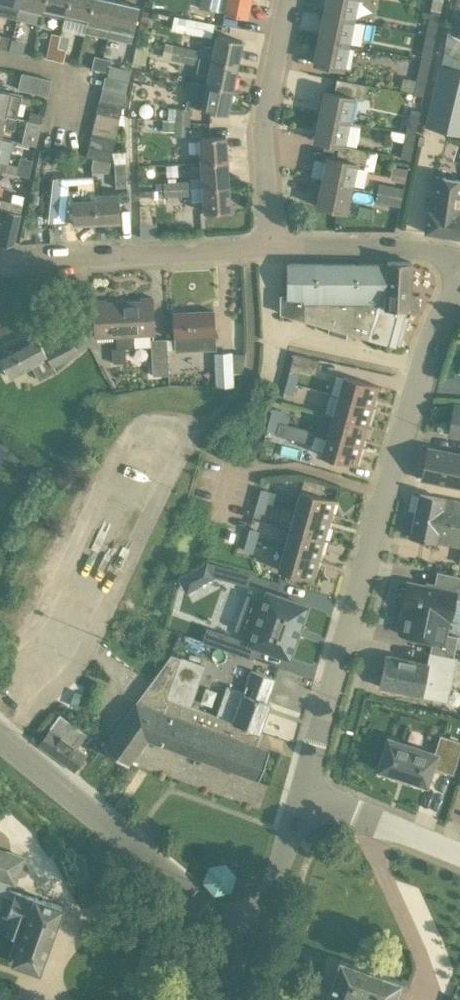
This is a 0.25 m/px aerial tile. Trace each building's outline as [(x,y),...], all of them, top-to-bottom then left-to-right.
[(17,19),(22,0),(0,0),(0,14),(17,19)] [(17,19),(41,24),(43,13),(45,0),(22,0),(17,19)] [(65,18),(69,0),(45,0),(43,13),(65,18)] [(87,23),(93,0),(69,0),(65,18),(87,23)] [(110,29),(117,0),(93,0),(87,23),(85,31),(109,37),(110,29)] [(110,29),(134,33),(134,30),(140,5),(118,0),(117,0),(110,29)] [(251,0),(228,0),(225,13),(247,17),(251,0)] [(325,9),(355,14),(358,0),(326,0),(325,9)] [(447,31),(459,37),(459,5),(455,3),(447,31)] [(325,9),(321,25),(352,32),(355,14),(325,9)] [(431,9),(425,35),(435,37),(441,11),(431,9)] [(185,32),(211,37),(214,23),(187,18),(185,32)] [(352,32),(321,25),(313,63),(344,69),(352,32)] [(447,32),(444,48),(445,49),(444,50),(459,59),(459,37),(447,31),(447,32)] [(243,40),(217,35),(215,47),(203,45),(201,50),(165,43),(164,50),(238,65),(243,40)] [(431,60),(435,37),(425,35),(421,58),(431,60)] [(13,37),(10,50),(22,52),(25,40),(13,37)] [(47,58),(55,60),(58,47),(49,45),(47,57),(47,58)] [(135,45),(132,61),(145,64),(148,47),(135,45)] [(67,49),(58,47),(55,60),(64,62),(64,61),(67,49)] [(209,75),(207,85),(233,90),(238,65),(164,50),(163,50),(162,58),(172,60),(172,59),(198,65),(197,72),(209,75)] [(425,125),(459,134),(459,59),(444,50),(440,65),(425,125)] [(92,68),(101,70),(103,57),(95,55),(92,68)] [(109,72),(112,59),(103,57),(101,70),(106,72),(109,72)] [(431,60),(421,58),(413,96),(418,97),(419,95),(423,95),(431,60)] [(22,72),(18,89),(47,95),(48,96),(52,79),(22,72)] [(105,76),(102,87),(126,92),(129,81),(105,76)] [(324,90),(319,116),(349,123),(355,97),(363,99),(366,84),(337,78),(334,92),(324,90)] [(228,115),(233,90),(207,85),(202,109),(228,115)] [(126,92),(102,87),(100,98),(123,103),(126,92)] [(17,117),(23,93),(11,91),(0,89),(0,113),(17,117)] [(100,98),(97,110),(121,115),(123,103),(100,98)] [(175,120),(175,121),(190,122),(191,108),(176,107),(175,120)] [(411,108),(406,133),(415,135),(420,110),(411,108)] [(118,127),(121,115),(97,110),(95,121),(118,127)] [(31,111),(29,120),(41,123),(43,114),(42,114),(31,111)] [(3,127),(15,130),(17,117),(0,113),(0,137),(3,127)] [(319,116),(314,140),(339,145),(337,158),(327,156),(321,181),(352,188),(357,163),(364,164),(363,168),(373,170),(377,153),(368,152),(368,151),(345,146),(349,123),(319,116)] [(27,128),(39,131),(41,123),(29,120),(27,128)] [(95,121),(92,133),(115,138),(118,127),(95,121)] [(175,121),(174,135),(189,136),(190,122),(175,121)] [(390,136),(405,139),(401,158),(410,160),(415,135),(406,133),(391,130),(390,136)] [(92,133),(89,144),(113,149),(115,138),(92,133)] [(200,137),(202,162),(228,160),(226,135),(200,137)] [(89,144),(87,155),(95,157),(109,161),(110,161),(113,149),(89,144)] [(20,157),(18,165),(31,168),(33,160),(20,157)] [(109,161),(95,157),(93,167),(93,169),(93,176),(106,175),(109,161)] [(202,162),(203,186),(229,184),(228,160),(202,162)] [(127,187),(126,162),(115,163),(116,187),(127,187)] [(29,177),(31,168),(18,165),(16,174),(29,177)] [(425,232),(451,237),(455,212),(459,213),(459,180),(433,176),(425,232)] [(165,181),(165,189),(191,187),(191,180),(165,181)] [(352,188),(321,181),(317,205),(347,212),(352,188)] [(379,182),(377,191),(403,196),(405,188),(379,182)] [(205,212),(231,210),(229,184),(203,186),(205,212)] [(166,196),(192,195),(191,187),(165,189),(166,196)] [(81,194),(81,189),(72,189),(59,190),(60,216),(73,215),(73,224),(97,223),(96,193),(81,194)] [(377,191),(377,192),(375,201),(400,206),(401,206),(403,196),(377,191)] [(96,193),(97,223),(121,221),(120,196),(120,192),(96,193)] [(0,199),(0,208),(21,213),(23,204),(0,199)] [(4,223),(0,240),(0,245),(6,244),(13,244),(21,213),(0,208),(0,222),(4,223)] [(451,237),(459,238),(459,213),(455,212),(451,237)] [(411,264),(411,261),(387,261),(386,263),(288,263),(287,297),(287,315),(329,327),(327,333),(346,338),(347,332),(391,345),(392,340),(400,343),(408,317),(400,314),(401,308),(409,309),(411,264)] [(153,299),(123,301),(126,347),(134,346),(133,335),(155,334),(153,299)] [(94,302),(95,337),(117,335),(118,347),(113,347),(113,362),(126,361),(126,347),(123,301),(94,302)] [(175,337),(195,335),(196,350),(213,349),(216,349),(214,311),(174,312),(175,337)] [(79,353),(70,335),(44,347),(37,333),(0,353),(0,355),(11,377),(33,366),(40,378),(56,370),(54,366),(79,353)] [(167,337),(151,339),(153,375),(169,374),(167,337)] [(216,386),(234,385),(232,352),(214,353),(216,386)] [(289,370),(287,380),(297,383),(300,372),(299,372),(300,369),(315,373),(319,359),(295,353),(289,370)] [(373,406),(379,385),(344,375),(339,395),(373,406)] [(294,395),(297,383),(287,380),(283,392),(284,392),(294,395)] [(339,395),(333,416),(367,426),(373,406),(339,395)] [(454,403),(448,434),(459,436),(459,404),(454,403)] [(283,409),(279,409),(273,407),(269,419),(279,421),(288,423),(290,414),(282,412),(283,409)] [(333,416),(327,435),(361,446),(367,426),(333,416)] [(278,427),(279,421),(269,419),(266,429),(276,433),(278,427)] [(288,423),(279,421),(278,427),(276,433),(276,434),(287,437),(290,424),(288,423)] [(327,435),(322,455),(356,465),(361,446),(327,435)] [(9,446),(0,440),(0,460),(9,446)] [(428,447),(423,478),(459,486),(459,453),(428,447)] [(261,487),(258,498),(268,501),(271,490),(261,487)] [(330,519),(335,499),(301,489),(295,509),(330,519)] [(459,545),(459,501),(444,498),(443,499),(420,494),(415,519),(412,535),(436,539),(435,541),(459,545)] [(268,501),(258,498),(255,510),(255,511),(265,513),(268,501)] [(295,509),(290,529),(324,541),(330,519),(295,509)] [(250,527),(247,537),(257,540),(260,529),(251,527),(250,527)] [(290,529),(284,549),(318,561),(324,541),(290,529)] [(247,537),(243,549),(253,553),(257,540),(247,537)] [(284,549),(279,569),(313,579),(318,561),(284,549)] [(444,620),(446,604),(458,607),(459,599),(459,588),(435,584),(433,595),(402,589),(401,594),(398,593),(396,604),(399,605),(397,611),(444,620)] [(304,607),(272,598),(263,631),(255,629),(253,636),(272,642),(274,635),(294,642),(304,607)] [(431,651),(451,655),(455,637),(440,634),(443,620),(398,611),(397,616),(395,615),(393,625),(397,626),(396,632),(428,638),(425,650),(431,651)] [(387,654),(380,686),(449,700),(458,657),(451,655),(431,651),(429,663),(387,654)] [(263,731),(260,730),(233,721),(168,697),(181,657),(171,653),(160,669),(152,680),(103,746),(129,765),(147,739),(259,779),(270,749),(258,745),(263,731)] [(168,697),(190,705),(204,665),(181,657),(168,697)] [(275,679),(251,670),(247,684),(244,692),(243,692),(233,721),(260,730),(270,701),(267,700),(275,679)] [(70,741),(68,740),(71,736),(69,734),(75,725),(60,714),(39,744),(38,744),(75,771),(87,754),(70,741)] [(382,729),(376,754),(423,763),(429,748),(445,752),(452,733),(434,729),(433,737),(382,729)] [(0,852),(0,884),(14,889),(24,860),(0,852)] [(219,858),(198,878),(215,895),(236,875),(219,858)] [(8,914),(7,917),(1,915),(0,918),(0,929),(21,937),(13,960),(40,970),(63,905),(35,896),(25,893),(17,890),(13,901),(11,901),(6,913),(8,914)] [(330,990),(327,999),(395,999),(402,980),(343,960),(343,959),(341,959),(339,962),(340,962),(334,979),(333,979),(329,990),(330,990)]
